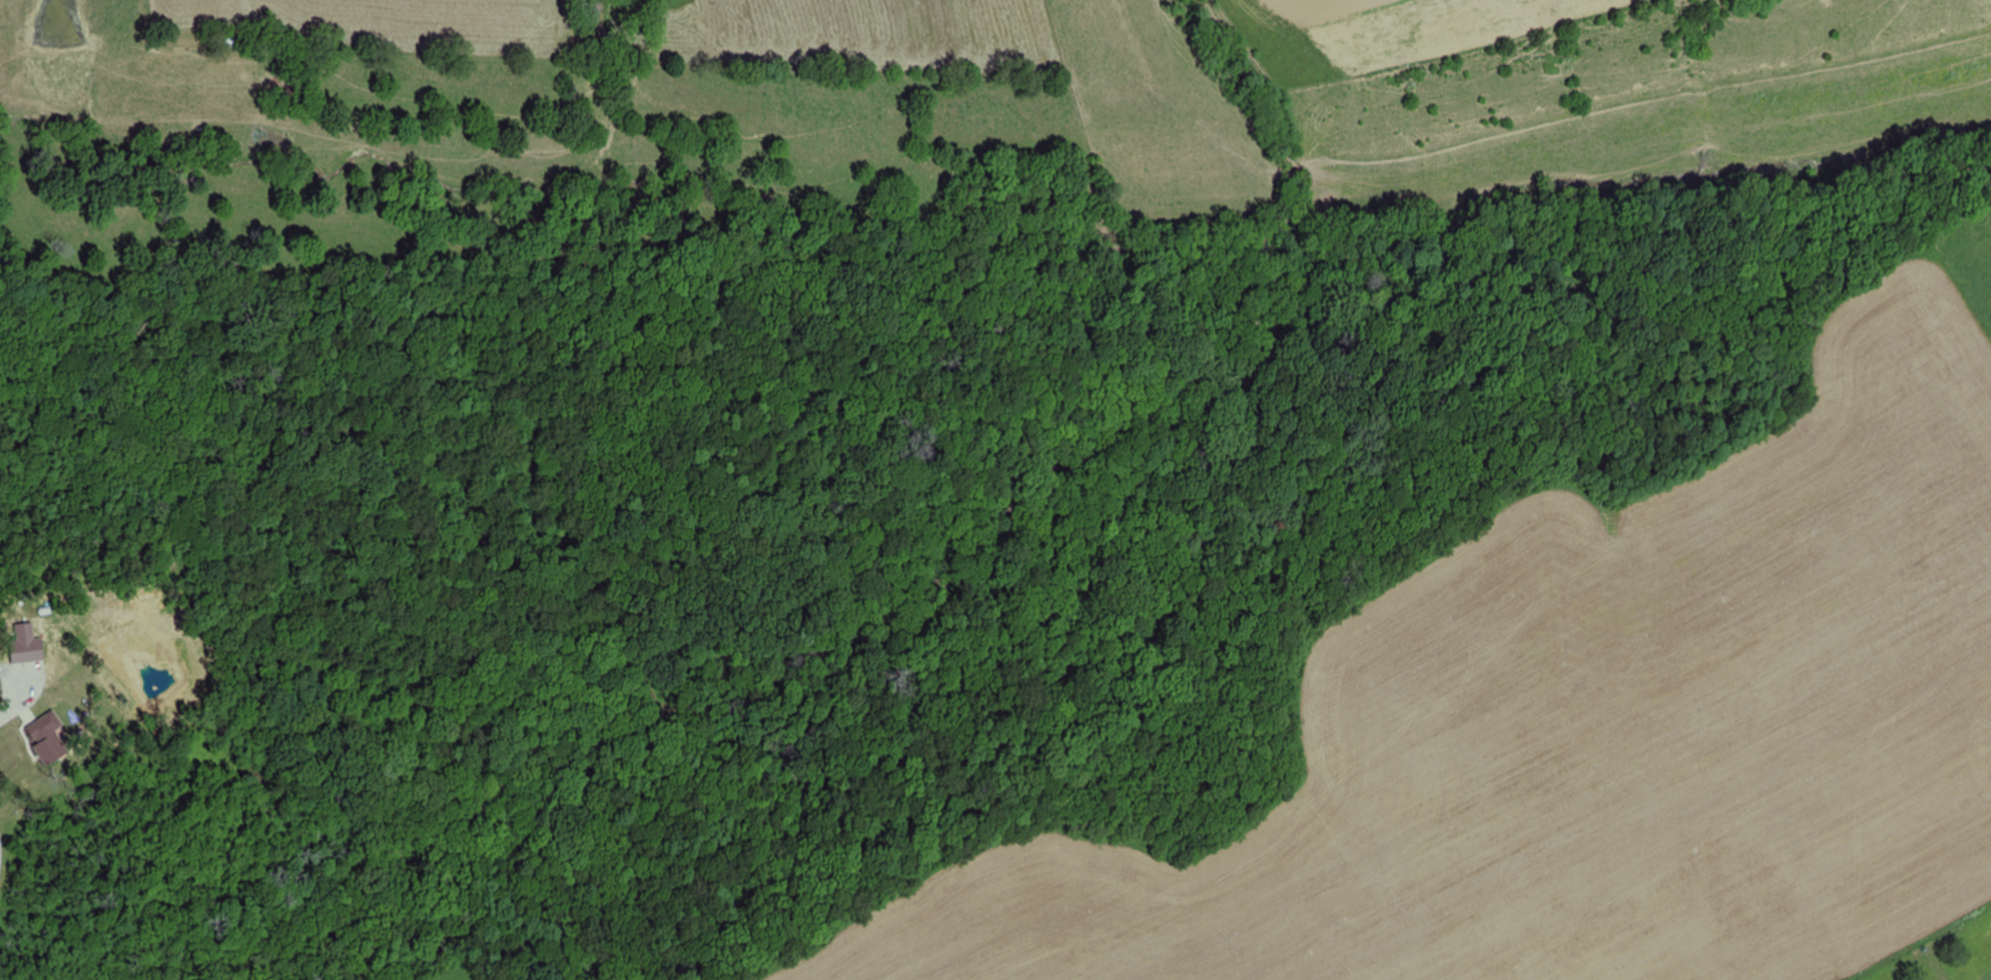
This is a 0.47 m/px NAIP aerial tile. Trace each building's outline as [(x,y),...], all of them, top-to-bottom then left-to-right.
[(258,141),(268,139),(266,129),(255,132),(258,141)]
